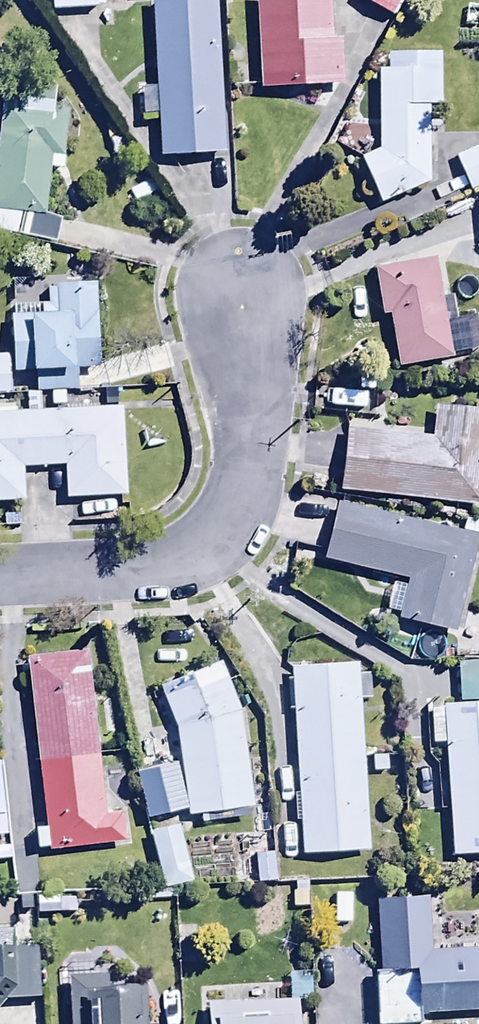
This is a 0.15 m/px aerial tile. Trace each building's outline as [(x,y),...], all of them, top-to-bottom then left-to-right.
[(51,11),(95,9),(95,0),(51,0),(51,11)] [(150,0),(155,86),(139,87),(141,123),(157,123),(159,158),(223,154),(214,0),(154,0),(150,0)] [(258,91),(342,86),(339,43),(330,43),(328,0),(252,0),(258,91)] [(393,19),(404,0),(360,0),(393,19)] [(385,71),(377,71),(377,150),(359,161),(378,204),(428,182),(428,107),(440,107),(440,55),(385,55),(385,71)] [(4,85),(0,116),(0,212),(44,217),(50,157),(62,159),(67,112),(52,110),(54,91),(4,85)] [(454,156),(471,194),(478,191),(478,199),(478,145),(454,156)] [(432,256),(372,268),(382,319),(388,318),(398,370),(452,360),(432,256)] [(76,391),(75,371),(98,369),(94,285),(46,287),(47,304),(8,306),(10,355),(0,356),(0,395),(76,391)] [(339,493),(478,508),(478,440),(476,440),(478,412),(434,407),(431,437),(345,428),(339,493)] [(0,414),(0,503),(24,502),(23,469),(63,467),(64,500),(124,497),(120,408),(0,414)] [(475,537),(335,504),(321,561),(393,578),(385,611),(396,614),(395,620),(452,634),(475,537)] [(88,649),(24,656),(44,827),(35,828),(37,850),(47,849),(47,854),(124,845),(120,812),(106,814),(88,649)] [(175,902),(174,887),(190,883),(177,828),(162,831),(159,818),(185,812),(186,818),(252,809),(238,705),(220,662),(158,688),(174,728),(183,788),(177,789),(176,779),(165,780),(164,774),(136,777),(161,883),(136,884),(136,902),(175,902)] [(478,703),(478,662),(456,664),(459,705),(478,703)] [(358,663),(289,667),(297,792),(292,792),(294,823),(299,823),(301,855),(370,851),(360,702),(371,702),(369,674),(359,675),(358,663)] [(478,855),(478,703),(459,705),(429,707),(432,745),(444,744),(452,857),(478,855)] [(272,840),(263,834),(251,834),(253,872),(273,872),(272,840)] [(419,1018),(478,1014),(478,949),(429,952),(426,897),(374,900),(379,973),(373,973),(376,1023),(420,1023),(419,1018)] [(5,1003),(38,1002),(37,950),(10,950),(10,932),(0,932),(0,1007),(5,1003)] [(145,990),(109,991),(108,977),(100,978),(99,965),(69,966),(69,980),(65,980),(67,1023),(146,1023),(145,990)] [(206,1005),(207,1023),(298,1023),(297,1003),(310,1003),(309,973),(287,974),(288,1001),(206,1005)]
